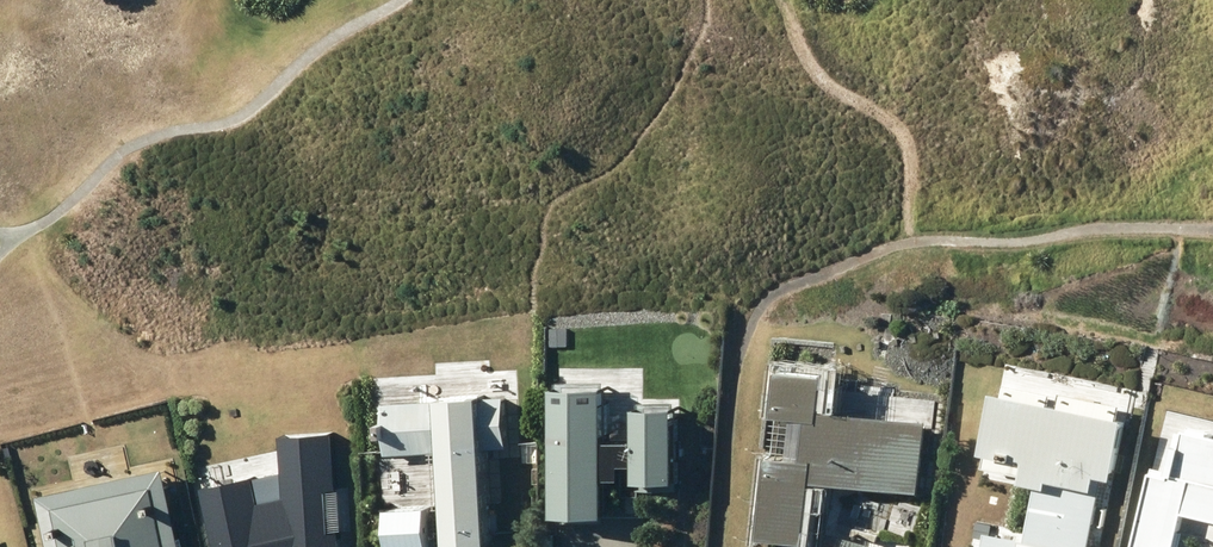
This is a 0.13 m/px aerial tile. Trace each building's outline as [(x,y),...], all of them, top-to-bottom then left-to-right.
[(842,369),(843,357),(804,352),(797,408),(815,411),(810,451),(793,449),(783,531),(824,536),(826,526),(833,527),(840,477),(929,488),(938,417),(841,405),(845,369),(842,369)] [(973,546),(1094,546),(1112,469),(1131,473),(1145,415),(1013,385),(999,447),(1042,457),(1038,476),(1049,478),(1035,537),(997,529),(993,546),(974,542),(973,546)] [(459,447),(462,501),(402,504),(404,545),(507,540),(502,444),(517,444),(514,395),(499,395),(499,391),(456,393),(457,396),(391,400),(393,450),(459,447)] [(608,504),(607,512),(610,512),(609,473),(625,473),(625,460),(642,459),(642,487),(644,487),(644,483),(678,483),(678,487),(680,487),(680,405),(678,404),(678,413),(644,413),(644,404),(642,404),(642,440),(609,440),(609,400),(559,400),(559,512),(561,512),(561,505),(608,504)] [(1197,424),(1193,440),(1188,439),(1180,473),(1162,468),(1144,544),(1155,546),(1187,546),(1196,509),(1212,513),(1212,428),(1197,424)] [(212,546),(338,546),(331,431),(278,434),(278,469),(198,484),(212,546)] [(172,466),(46,493),(58,546),(189,546),(172,466)] [(880,542),(833,529),(828,546),(879,546),(880,542)]
